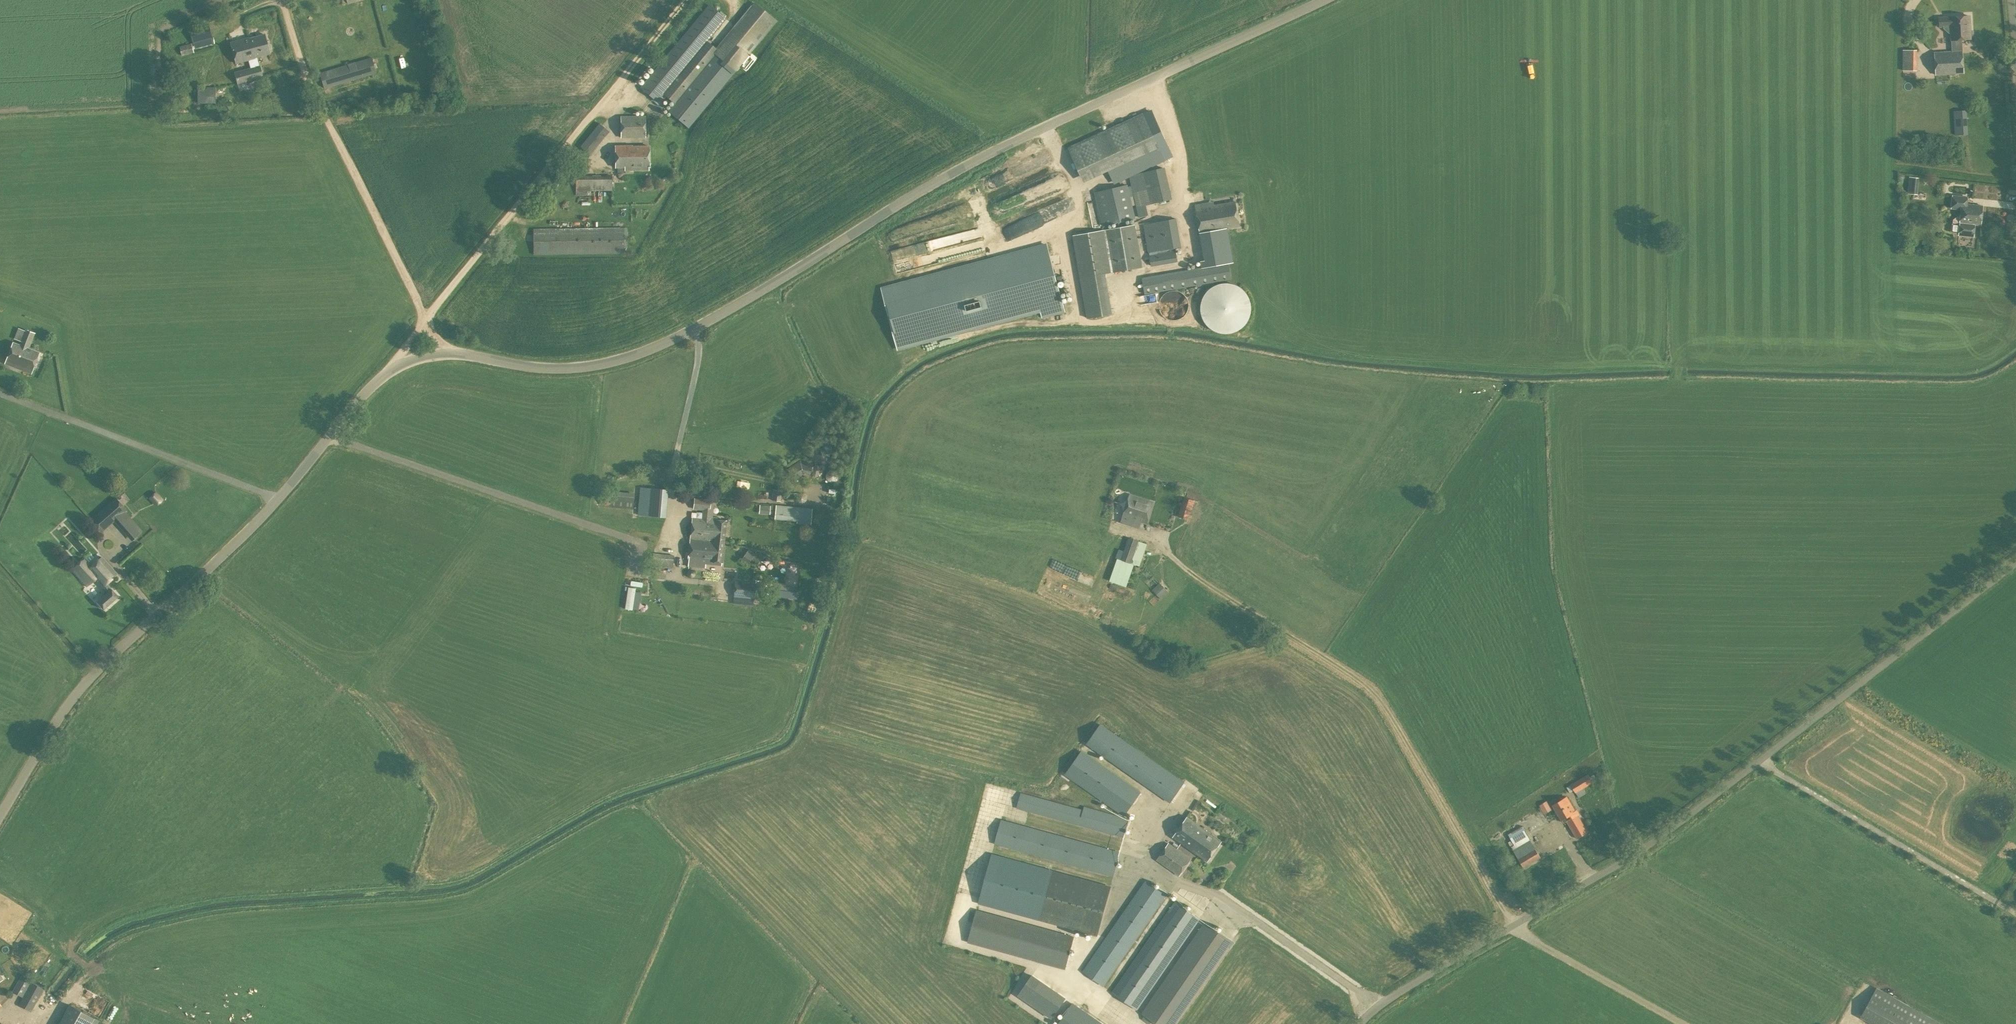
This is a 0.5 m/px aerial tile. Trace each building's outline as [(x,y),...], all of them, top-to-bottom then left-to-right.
[(756,4),(715,53),(705,44),(727,18),(710,4),(640,86),(657,101),(663,93),(674,102),(667,110),(688,127),(776,21),(756,4)] [(1964,72),(1962,39),(1972,38),(1970,16),(1939,17),(1940,27),(1950,26),(1952,51),(1935,52),(1936,74),(1964,72)] [(194,43),(211,38),(207,24),(189,29),(194,43)] [(259,66),(256,57),(270,53),(265,34),(250,38),(249,36),(231,41),(237,63),(250,60),(252,68),(235,72),(238,82),(263,76),(260,66),(259,66)] [(180,46),(182,55),(194,52),(191,43),(180,46)] [(1903,50),(1903,71),(1916,71),(1916,70),(1917,70),(1917,50),(1903,50)] [(321,72),(326,88),(377,73),(372,57),(321,72)] [(198,102),(214,102),(214,89),(198,89),(198,102)] [(1953,111),(1955,134),(1969,134),(1967,109),(1953,111)] [(621,116),(621,137),(646,137),(646,115),(621,116)] [(1143,115),(1069,149),(1081,176),(1156,142),(1143,115)] [(606,135),(605,134),(608,130),(599,123),(580,146),(590,154),(606,135)] [(649,170),(649,167),(649,146),(615,146),(615,168),(624,168),(624,170),(649,170)] [(1017,166),(986,179),(990,188),(1021,175),(1017,166)] [(1163,168),(1129,176),(1138,217),(1146,215),(1144,205),(1170,199),(1163,168)] [(575,195),(590,195),(590,190),(605,190),(612,190),(612,175),(595,175),(575,175),(575,195)] [(1919,193),(1921,177),(1911,175),(1909,192),(1919,193)] [(1094,193),(1102,227),(1136,219),(1135,217),(1138,216),(1137,212),(1134,213),(1133,206),(1135,205),(1131,186),(1128,187),(1127,185),(1094,193)] [(1951,231),(1953,232),(1958,233),(1958,235),(1974,236),(1975,224),(1981,225),(1983,205),(1967,204),(1968,197),(1953,195),(1951,208),(1961,209),(1960,217),(1958,217),(1955,219),(1952,224),(1951,231)] [(1201,258),(1202,267),(1228,263),(1222,229),(1239,226),(1236,204),(1230,205),(1229,202),(1210,205),(1210,202),(1195,205),(1204,258),(1201,258)] [(1150,223),(1144,224),(1149,252),(1152,266),(1178,262),(1176,249),(1181,248),(1176,218),(1150,223)] [(1142,266),(1135,225),(1073,236),(1087,318),(1111,313),(1104,272),(1142,266)] [(533,254),(624,253),(624,227),(533,228),(533,254)] [(922,250),(950,243),(948,235),(920,242),(922,250)] [(1045,244),(882,288),(899,349),(1041,311),(1043,317),(1064,312),(1045,244)] [(1143,277),(1146,293),(1162,290),(1231,278),(1228,263),(1202,267),(1159,275),(1143,277)] [(1189,307),(1189,306),(1189,304),(1189,303),(1189,301),(1188,300),(1188,299),(1187,298),(1186,297),(1186,296),(1185,295),(1184,294),(1183,294),(1181,293),(1181,292),(1179,292),(1178,291),(1176,291),(1175,291),(1174,291),(1172,291),(1171,291),(1170,292),(1169,292),(1167,293),(1166,294),(1165,295),(1164,296),(1163,298),(1162,299),(1162,300),(1161,301),(1161,303),(1161,304),(1161,305),(1161,306),(1161,308),(1161,309),(1162,310),(1162,311),(1163,313),(1164,314),(1165,315),(1166,316),(1167,317),(1168,318),(1169,318),(1171,319),(1172,319),(1175,319),(1176,319),(1178,319),(1179,319),(1180,318),(1181,318),(1182,317),(1184,316),(1185,315),(1186,314),(1187,313),(1187,312),(1188,311),(1188,310),(1189,308),(1189,307)] [(1151,302),(1150,293),(1140,295),(1141,303),(1151,302)] [(29,347),(34,332),(26,329),(21,344),(14,341),(7,360),(25,367),(24,370),(31,373),(31,372),(32,372),(40,351),(29,347)] [(787,469),(794,478),(802,473),(810,474),(812,464),(800,460),(787,469)] [(637,514),(666,517),(668,489),(640,487),(637,514)] [(772,499),(780,501),(782,490),(773,489),(772,499)] [(155,504),(160,498),(153,492),(148,497),(155,504)] [(1153,501),(1130,494),(1121,523),(1140,528),(1141,522),(1146,524),(1153,501)] [(142,531),(125,511),(127,510),(115,497),(90,519),(102,532),(114,521),(131,541),(142,531)] [(693,508),(702,509),(701,517),(692,516),(690,537),(724,541),(726,520),(717,519),(717,517),(712,516),(714,502),(710,502),(710,499),(694,497),(693,508)] [(1178,516),(1189,519),(1195,500),(1184,497),(1178,516)] [(768,514),(770,504),(759,503),(757,512),(768,514)] [(810,525),(812,508),(776,505),(774,515),(797,517),(796,523),(810,525)] [(722,563),(724,541),(690,537),(688,559),(705,561),(705,562),(722,563)] [(1139,541),(1128,537),(1121,559),(1117,557),(1110,580),(1126,585),(1134,564),(1136,565),(1137,560),(1133,558),(1139,541)] [(742,555),(748,559),(753,552),(746,548),(742,555)] [(652,566),(672,568),(673,554),(653,552),(652,566)] [(104,579),(107,582),(117,574),(102,557),(91,566),(85,559),(72,570),(87,587),(95,580),(95,579),(100,575),(104,579)] [(106,583),(107,582),(104,579),(100,575),(95,579),(95,580),(107,593),(97,602),(103,609),(118,596),(111,588),(111,589),(106,583)] [(767,592),(768,585),(755,584),(755,582),(734,580),(733,595),(753,597),(773,599),(773,593),(767,592)] [(774,582),(773,597),(795,598),(795,587),(784,586),(784,582),(774,582)] [(1153,589),(1161,599),(1169,592),(1159,582),(1153,589)] [(632,609),(635,587),(625,586),(623,608),(632,609)] [(1170,803),(1184,782),(1100,723),(1086,744),(1170,803)] [(1124,816),(1141,792),(1081,750),(1065,775),(1124,816)] [(1588,774),(1570,784),(1570,785),(1566,787),(1570,793),(1574,790),(1575,793),(1593,782),(1588,774)] [(1021,793),(1016,808),(1124,837),(1129,819),(1084,806),(1083,809),(1021,793)] [(1552,805),(1561,820),(1565,817),(1576,838),(1587,832),(1566,797),(1552,805)] [(1547,801),(1539,805),(1544,814),(1552,810),(1547,801)] [(1207,861),(1221,841),(1187,817),(1173,837),(1207,861)] [(1001,819),(994,844),(1113,877),(1120,851),(1001,819)] [(1512,837),(1510,838),(1511,840),(1508,842),(1511,847),(1513,850),(1512,850),(1523,868),(1541,857),(1530,839),(1530,840),(1522,826),(1510,833),(1512,837)] [(1179,876),(1191,859),(1168,842),(1156,860),(1179,876)] [(992,853),(978,904),(1097,936),(1111,886),(992,853)] [(1082,971),(1103,986),(1166,895),(1145,881),(1082,971)] [(1111,992),(1136,1010),(1200,918),(1175,901),(1111,992)] [(977,910),(968,942),(1065,968),(1074,936),(977,910)] [(1233,941),(1206,922),(1143,1013),(1159,1023),(1176,1023),(1233,941)] [(1032,975),(1018,995),(1051,1018),(1065,998),(1032,975)] [(31,1011),(44,989),(21,976),(12,991),(22,997),(18,1004),(31,1011)] [(1911,1008),(1876,989),(1862,1015),(1878,1023),(1902,1023),(1911,1008)] [(1072,1003),(1058,1023),(1103,1023),(1072,1003)] [(98,1021),(69,1005),(59,1023),(96,1023),(98,1021)]
